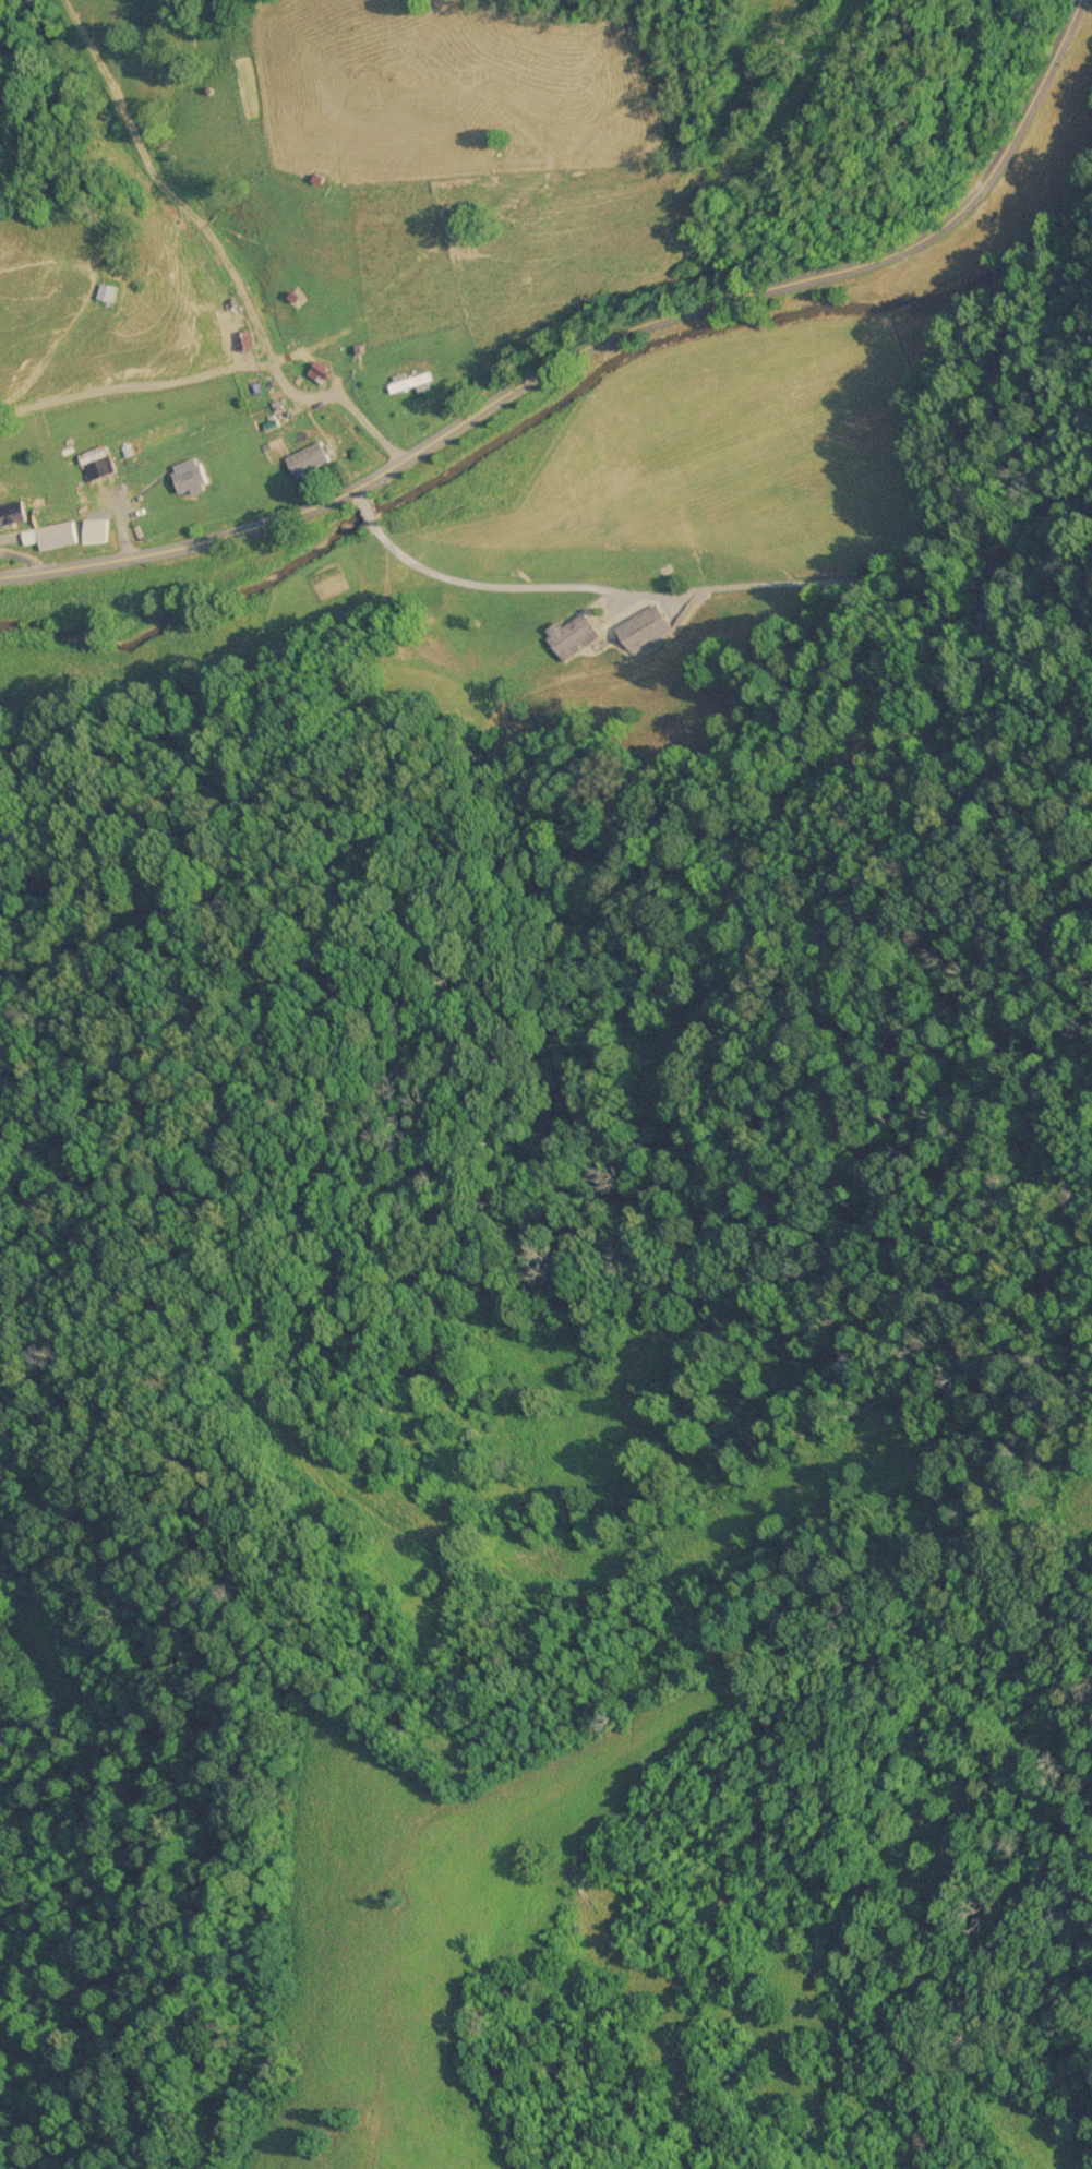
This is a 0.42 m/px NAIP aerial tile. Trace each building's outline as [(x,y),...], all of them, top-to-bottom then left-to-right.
[(128,284),(106,281),(103,298),(125,301),(128,284)] [(309,372),(324,383),(333,373),(317,362),(309,372)] [(389,378),(393,392),(434,383),(431,369),(389,378)] [(296,477),(333,459),(323,439),(286,456),(296,477)] [(80,455),(93,483),(120,470),(108,442),(80,455)] [(199,494),(216,487),(201,454),(171,467),(183,494),(195,489),(199,494)] [(31,518),(23,496),(0,504),(0,528),(31,518)] [(44,549),(81,542),(76,519),(25,528),(27,543),(43,541),(44,549)] [(626,623),(611,601),(598,611),(613,632),(626,623)] [(588,608),(545,630),(561,658),(603,636),(588,608)]
